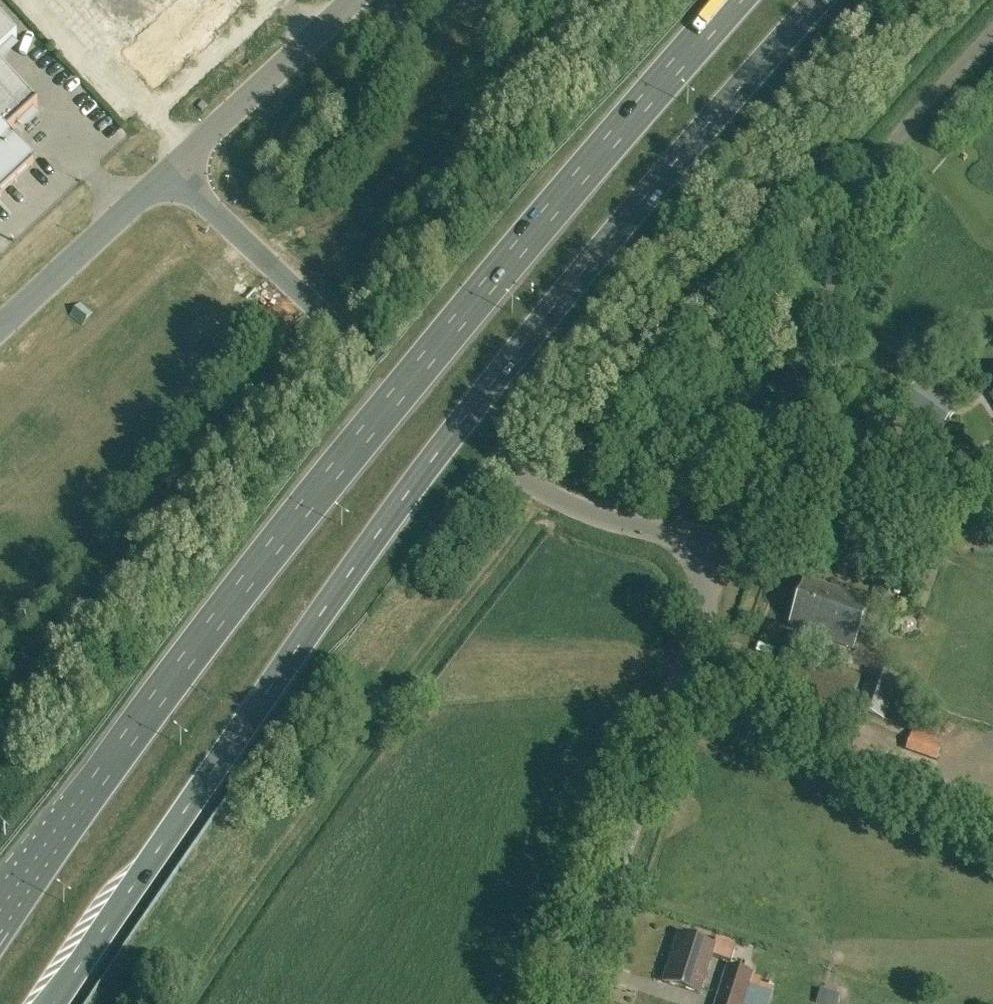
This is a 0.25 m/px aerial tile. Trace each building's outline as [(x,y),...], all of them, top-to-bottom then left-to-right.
[(86,19),(141,78),(225,0),(107,0),(86,19)] [(13,41),(17,37),(0,19),(0,53),(13,41)] [(34,166),(6,136),(16,126),(33,111),(38,106),(37,105),(36,105),(0,66),(0,198),(34,166)] [(93,310),(80,300),(70,313),(83,323),(93,310)] [(901,403),(940,431),(957,407),(919,379),(901,403)] [(789,625),(854,648),(870,601),(806,579),(789,625)] [(849,714),(862,676),(783,649),(770,688),(849,714)] [(854,710),(886,720),(898,680),(869,670),(854,710)] [(915,689),(910,701),(923,706),(927,694),(915,689)] [(943,741),(935,738),(940,725),(917,717),(905,751),(937,762),(943,741)] [(714,945),(683,935),(680,947),(677,955),(673,954),(664,982),(699,993),(711,955),(714,945)] [(729,966),(717,1003),(752,1003),(759,983),(750,979),(752,974),(729,966)] [(820,988),(816,1002),(822,1003),(837,1003),(840,995),(820,988)]
